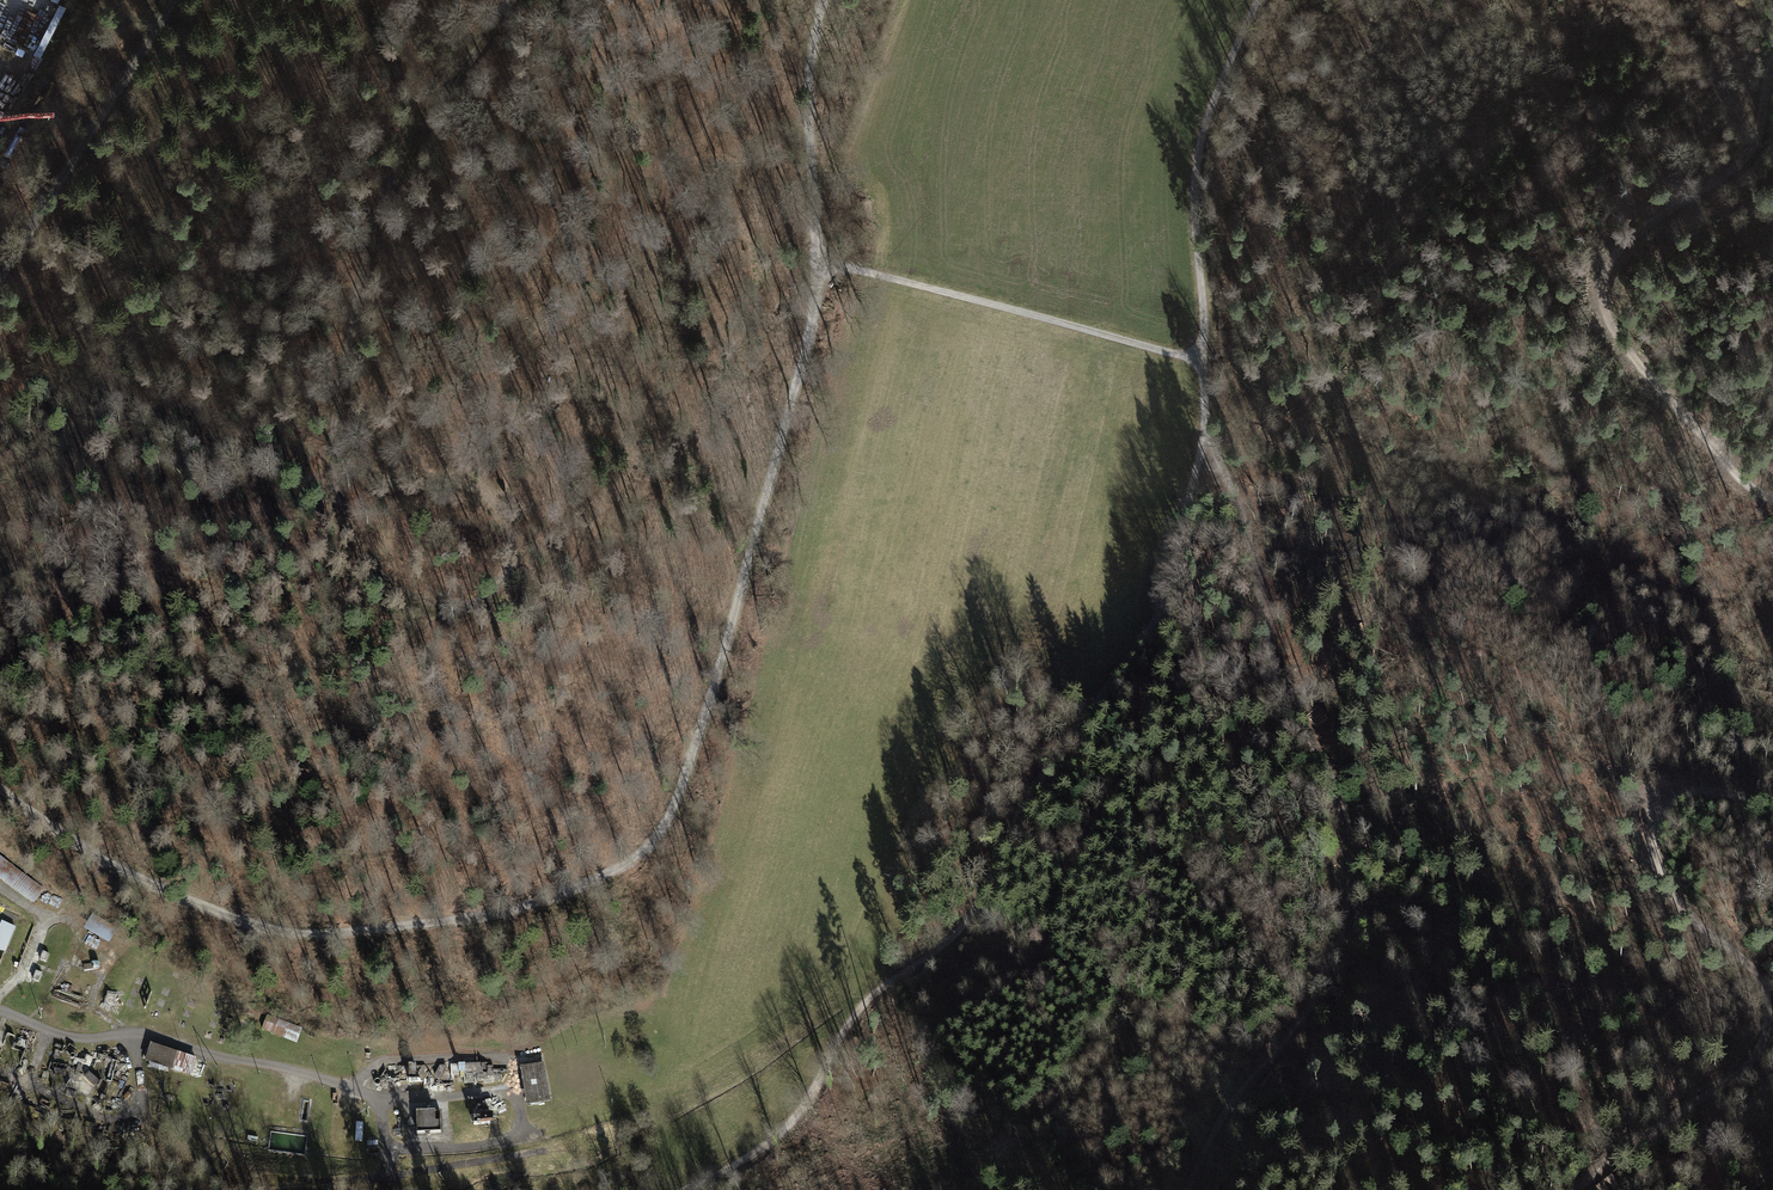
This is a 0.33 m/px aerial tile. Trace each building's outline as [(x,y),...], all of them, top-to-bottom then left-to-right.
[(66,7),(59,4),(34,54),(41,58),(66,7)] [(33,904),(43,890),(0,858),(0,880),(33,904)] [(15,928),(1,922),(0,924),(0,962),(4,952),(6,953),(15,928)] [(267,1015),(261,1028),(295,1042),(301,1029),(267,1015)] [(6,1034),(0,1049),(0,1066),(20,1074),(33,1043),(6,1034)] [(60,1041),(53,1049),(49,1056),(92,1070),(98,1049),(87,1047),(84,1053),(76,1052),(71,1045),(60,1041)] [(147,1041),(141,1058),(189,1074),(194,1057),(147,1041)] [(122,1052),(105,1048),(97,1079),(120,1087),(128,1060),(121,1057),(122,1052)] [(85,1069),(48,1062),(43,1087),(93,1098),(97,1079),(85,1069)] [(544,1062),(520,1066),(526,1104),(550,1100),(544,1062)] [(448,1065),(449,1091),(478,1090),(478,1082),(477,1069),(477,1064),(448,1065)] [(428,1065),(408,1065),(408,1080),(408,1083),(420,1083),(421,1092),(425,1091),(429,1082),(428,1065)] [(446,1065),(437,1066),(432,1076),(436,1085),(446,1065)] [(502,1068),(477,1069),(478,1082),(502,1081),(502,1068)] [(93,1098),(94,1108),(120,1108),(129,1090),(120,1087),(97,1079),(93,1098)] [(479,1106),(474,1107),(474,1123),(491,1123),(491,1113),(504,1113),(504,1102),(496,1102),(496,1099),(486,1099),(479,1103),(479,1106)] [(415,1111),(415,1132),(441,1132),(440,1110),(415,1111)] [(362,1124),(354,1124),(353,1143),(362,1143),(362,1124)]
